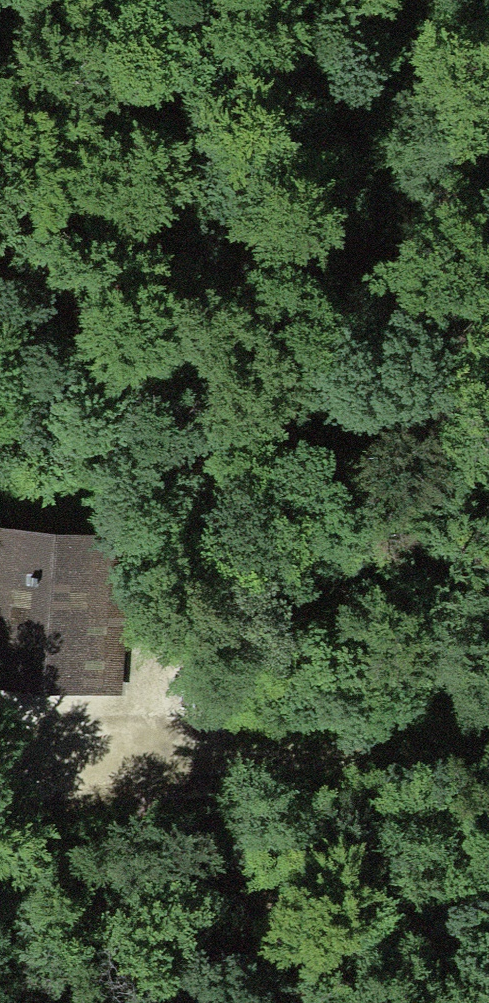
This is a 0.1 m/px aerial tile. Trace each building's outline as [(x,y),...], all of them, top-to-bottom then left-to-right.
[(90,542),(0,536),(0,677),(67,682),(73,586),(87,587),(90,542)]
